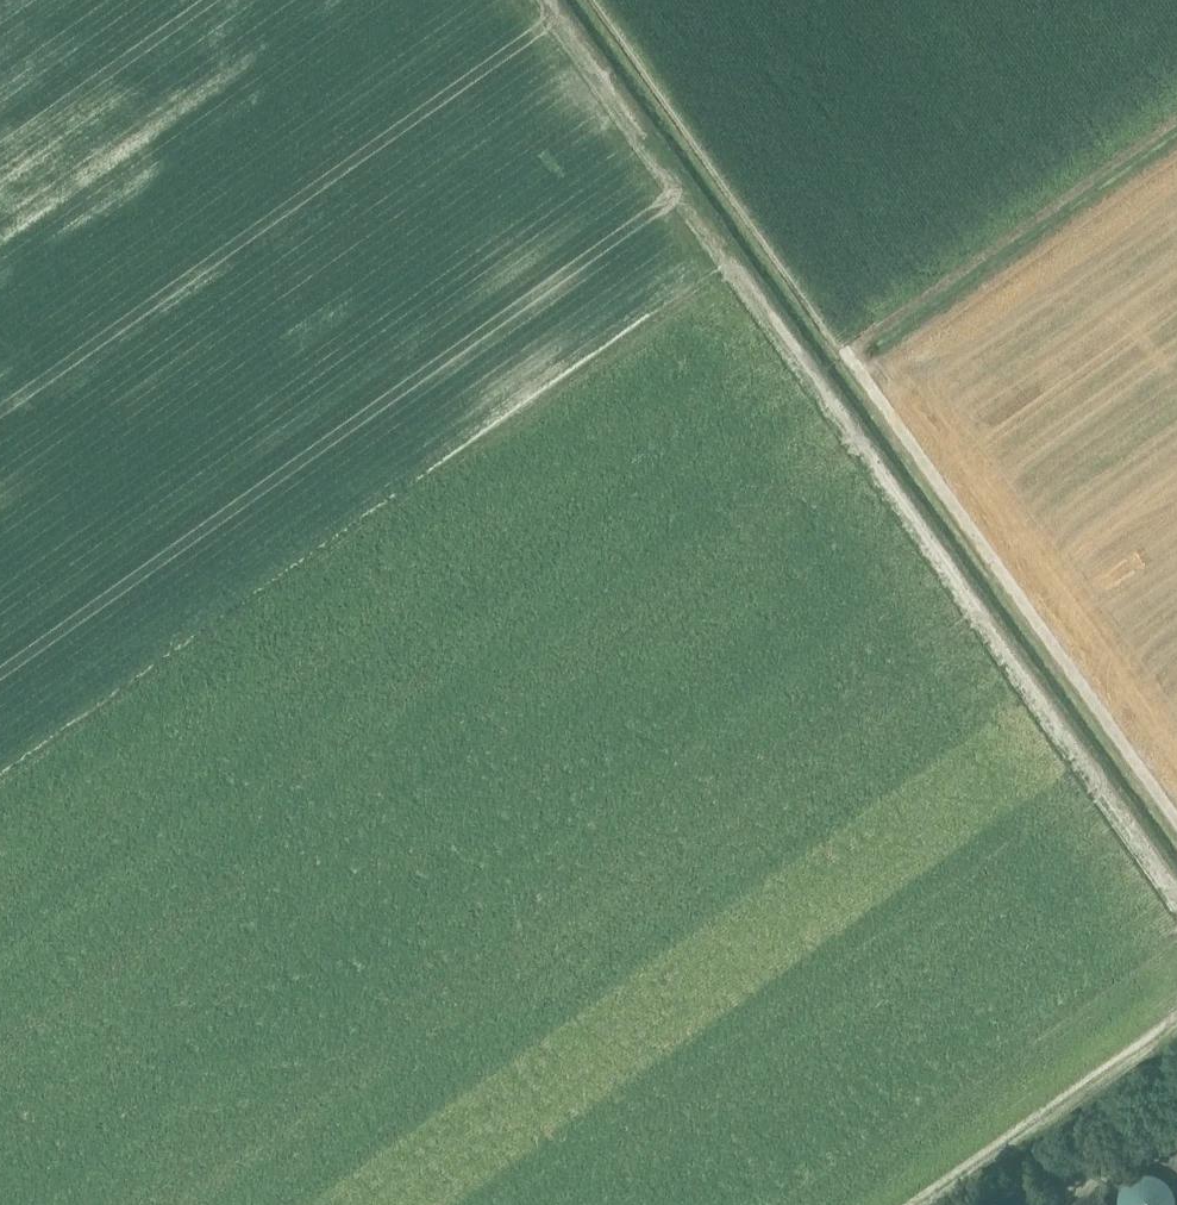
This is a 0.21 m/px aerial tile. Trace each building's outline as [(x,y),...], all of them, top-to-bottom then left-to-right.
[(1153,1151),(1176,1185),(1176,1135),(1153,1151)] [(1172,1194),(1172,1192),(1171,1190),(1170,1187),(1168,1184),(1167,1183),(1165,1180),(1163,1178),(1160,1176),(1157,1175),(1156,1174),(1153,1173),(1150,1172),(1148,1172),(1145,1171),(1142,1171),(1140,1172),(1138,1172),(1135,1173),(1133,1173),(1130,1175),(1127,1176),(1126,1178),(1123,1179),(1121,1182),(1120,1183),(1118,1187),(1117,1189),(1116,1192),(1115,1194),(1115,1197),(1114,1200),(1115,1203),(1115,1204),(1173,1204),(1173,1201),(1172,1194)] [(1069,1204),(1106,1204),(1094,1187),(1069,1204)]
